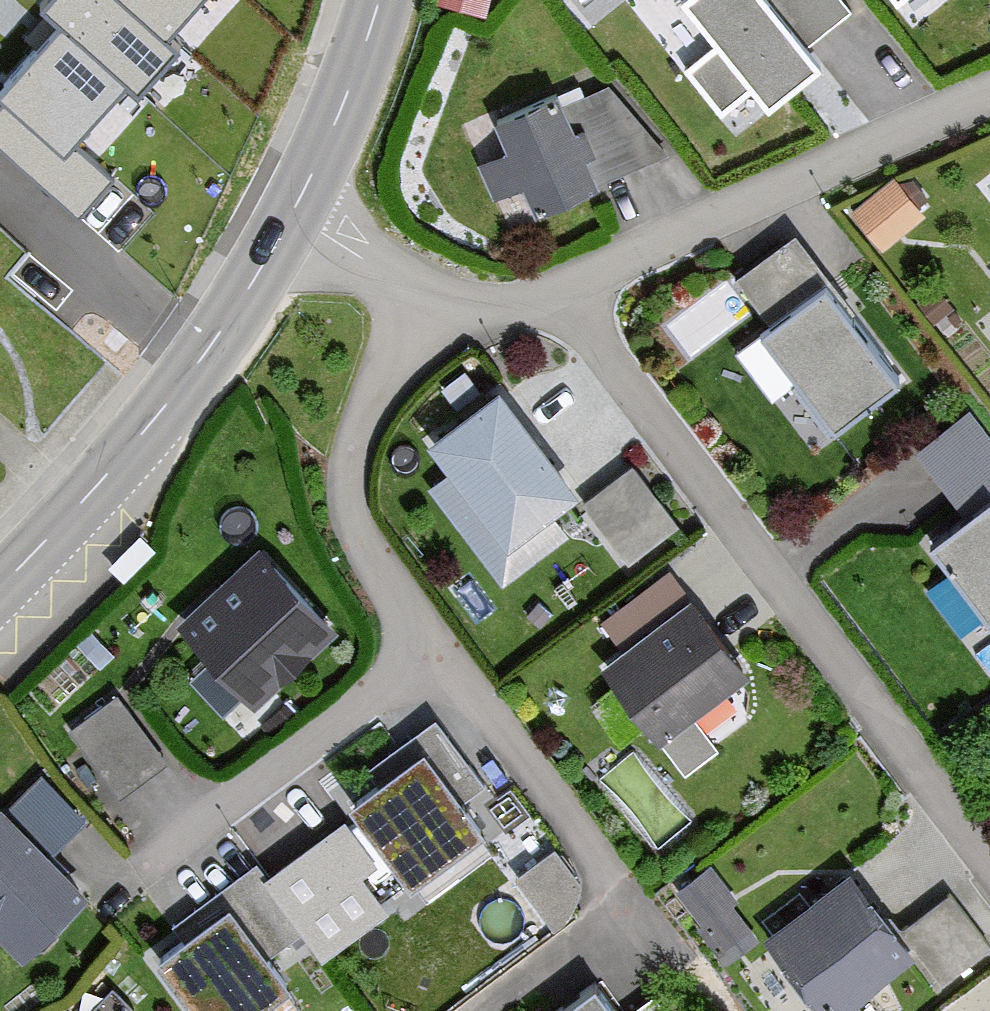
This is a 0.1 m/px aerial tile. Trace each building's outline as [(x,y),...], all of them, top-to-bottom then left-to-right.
[(65,161),(124,91),(138,103),(180,55),(169,46),(208,0),(55,0),(41,17),(57,31),(0,97),(0,106),(65,161)] [(437,6),(471,14),(475,0),(439,0),(437,6)] [(770,0),(692,0),(723,39),(689,65),(721,106),(756,79),(769,95),(816,58),(770,0)] [(587,182),(546,96),(468,141),(484,194),(535,215),(587,182)] [(919,216),(886,185),(845,213),(873,252),(919,216)] [(889,381),(785,240),(724,284),(823,432),(889,381)] [(493,390),(417,445),(503,553),(577,494),(493,390)] [(909,449),(963,525),(989,504),(989,457),(965,414),(909,449)] [(627,554),(679,514),(632,453),(580,493),(627,554)] [(989,506),(963,525),(923,553),(984,633),(989,629),(989,508),(989,506)] [(326,638),(253,552),(168,631),(246,713),(326,638)] [(684,604),(590,665),(643,746),(737,685),(684,604)] [(119,682),(70,716),(115,780),(164,745),(119,682)] [(416,753),(346,810),(409,892),(475,837),(416,753)] [(0,803),(0,943),(15,958),(80,896),(42,857),(78,823),(30,774),(0,803)] [(707,857),(676,880),(724,943),(755,920),(707,857)] [(842,882),(759,944),(810,1010),(845,1010),(905,965),(889,941),(842,882)] [(983,957),(938,902),(889,941),(935,997),(983,957)] [(144,964),(180,1010),(268,1010),(287,997),(222,909),(144,964)] [(586,989),(550,1010),(605,1010),(586,989)]
